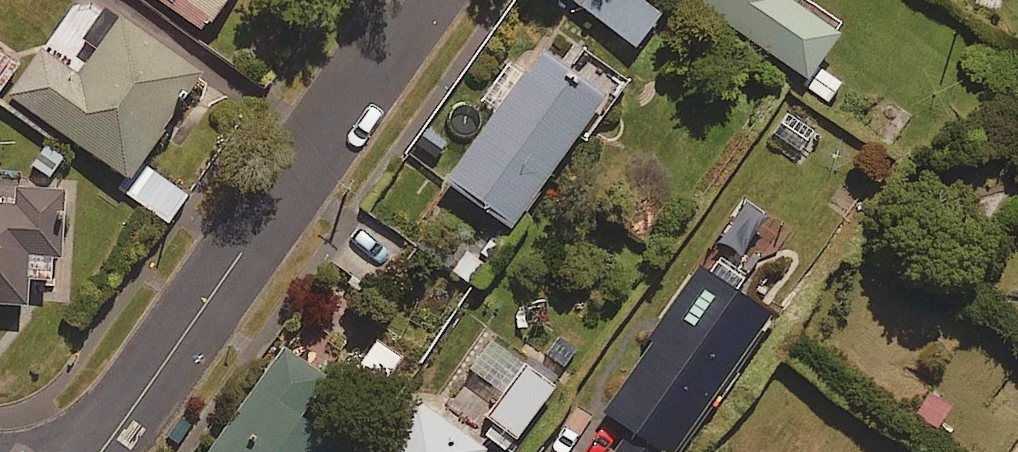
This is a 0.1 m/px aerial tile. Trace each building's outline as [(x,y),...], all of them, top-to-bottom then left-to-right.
[(161,3),(210,39),(239,0),(163,0),(161,3)] [(639,0),(614,0),(598,21),(639,53),(664,20),(639,0)] [(831,103),(843,87),(823,73),(844,45),(790,5),(794,0),(693,0),(831,103)] [(205,83),(122,26),(83,82),(45,55),(12,103),(133,187),(205,83)] [(581,55),(567,74),(548,59),(450,188),(514,237),(626,89),(581,55)] [(190,199),(154,174),(135,202),(171,227),(190,199)] [(30,313),(31,287),(63,289),(68,200),(16,197),(17,182),(0,181),(0,311),(30,313)] [(706,274),(605,418),(631,436),(619,451),(684,451),(775,322),(706,274)] [(408,365),(380,346),(351,389),(379,408),(408,365)] [(287,357),(219,451),(332,451),(301,430),(331,389),(287,357)] [(559,394),(530,372),(490,424),(519,446),(559,394)] [(381,451),(481,451),(413,406),(381,451)]
